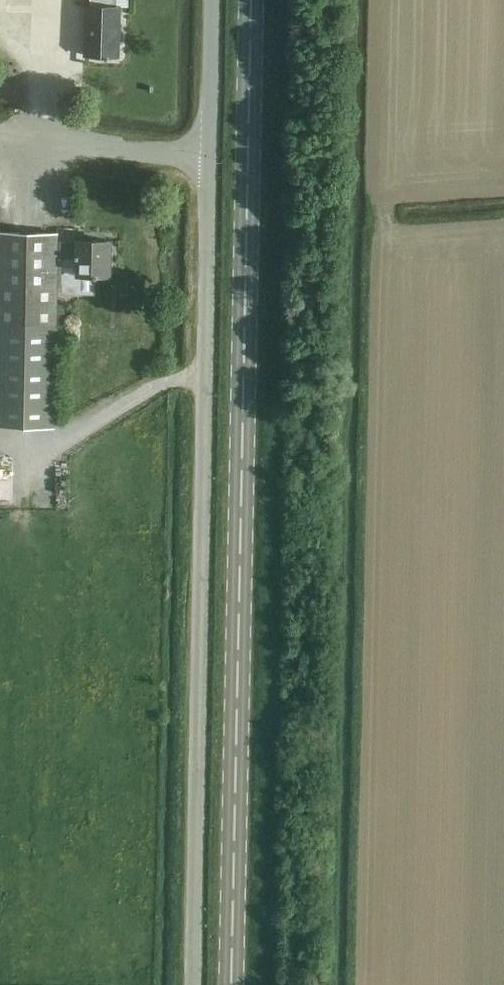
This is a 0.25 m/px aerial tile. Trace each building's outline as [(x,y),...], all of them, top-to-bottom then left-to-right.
[(86,55),(106,56),(106,57),(109,57),(109,56),(118,56),(120,6),(117,5),(117,0),(90,0),(90,5),(87,5),(86,55)] [(56,427),(59,292),(60,239),(60,232),(0,231),(0,426),(56,427)] [(112,240),(60,239),(59,292),(79,292),(79,275),(111,275),(112,240)]
